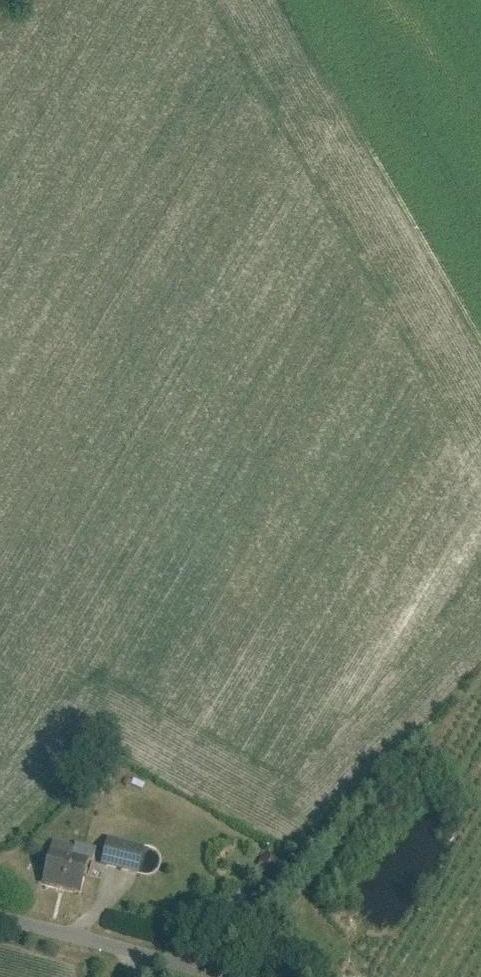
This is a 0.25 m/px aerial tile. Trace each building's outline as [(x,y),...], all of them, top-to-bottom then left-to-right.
[(141,842),(106,834),(99,861),(134,869),(141,842)] [(88,852),(48,843),(40,883),(80,891),(88,852)]
